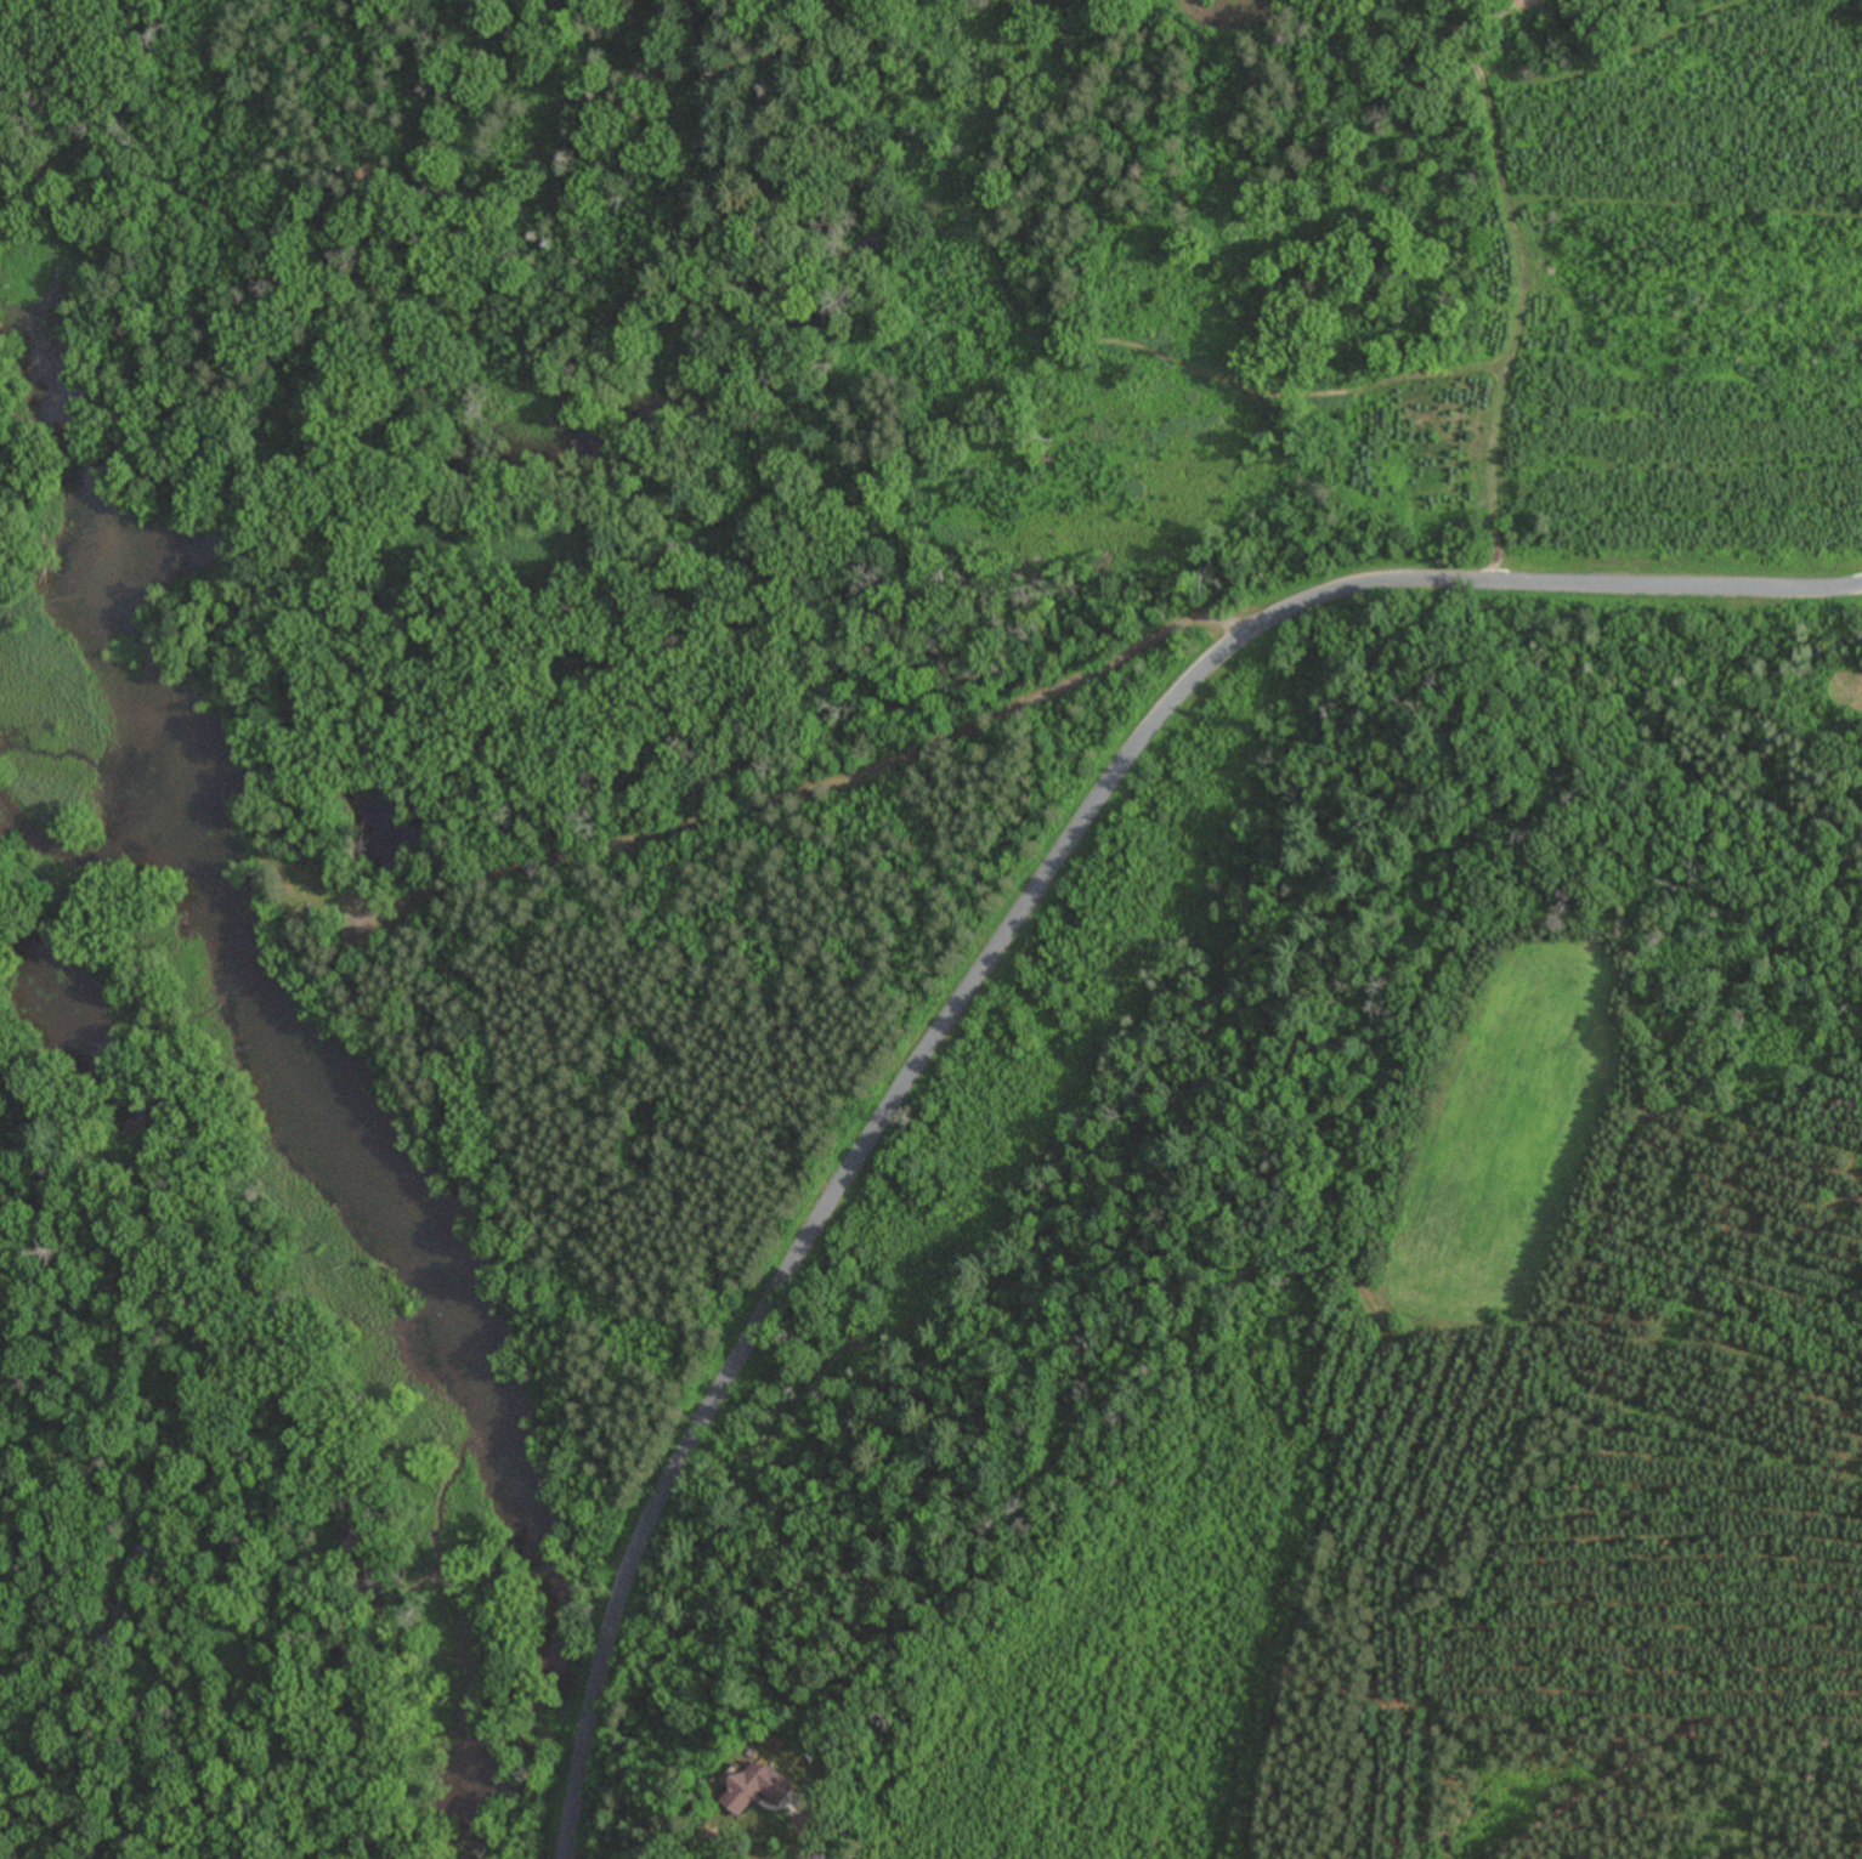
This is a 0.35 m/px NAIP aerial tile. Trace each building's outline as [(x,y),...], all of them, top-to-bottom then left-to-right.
[(728,1801),(743,1814),(773,1781),(758,1768),(728,1801)]
